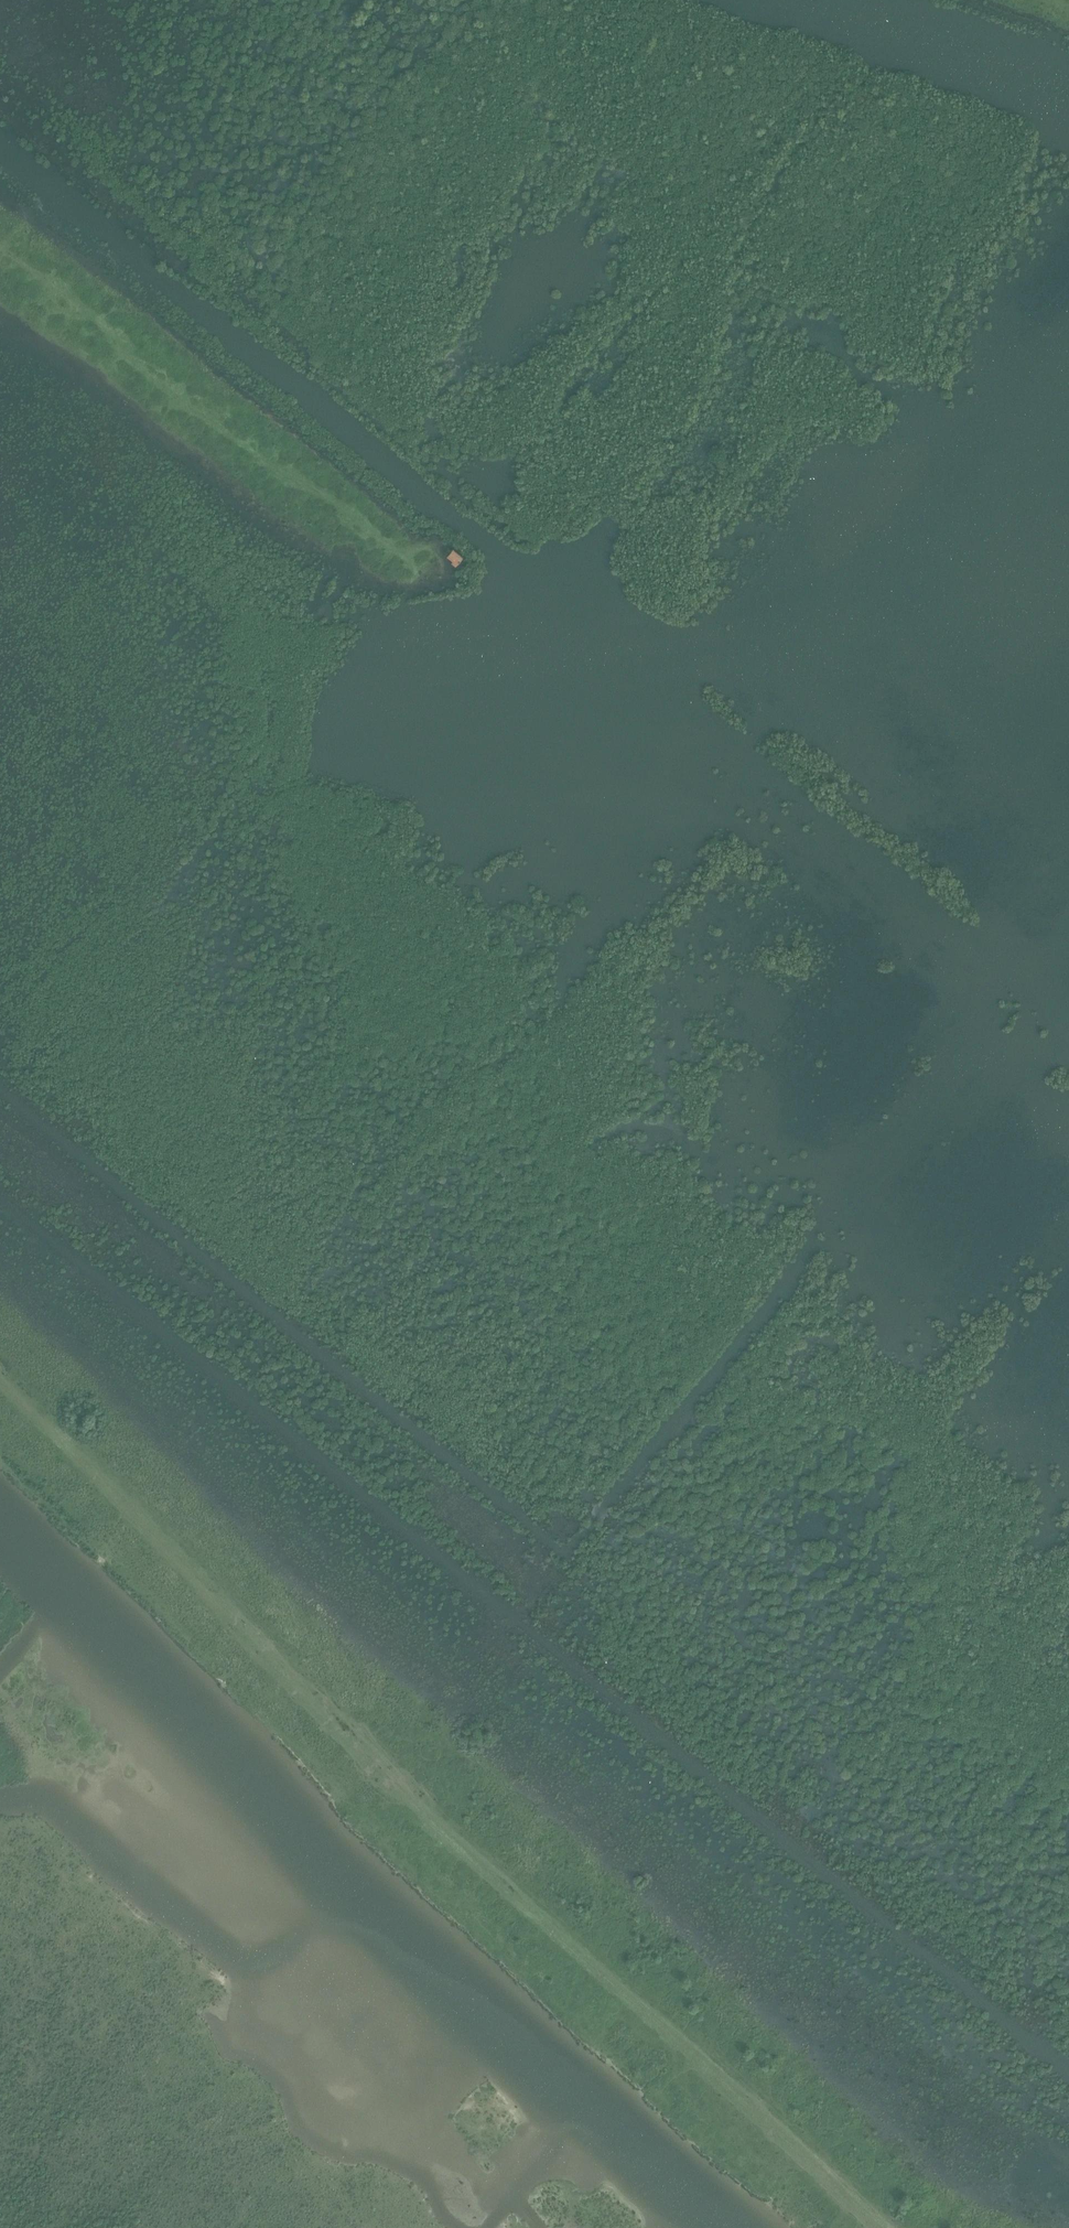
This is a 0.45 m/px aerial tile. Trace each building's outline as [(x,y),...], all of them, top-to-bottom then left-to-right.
[(453,549),(447,556),(452,561),(451,563),(455,567),(457,565),(463,557),(453,549)]
